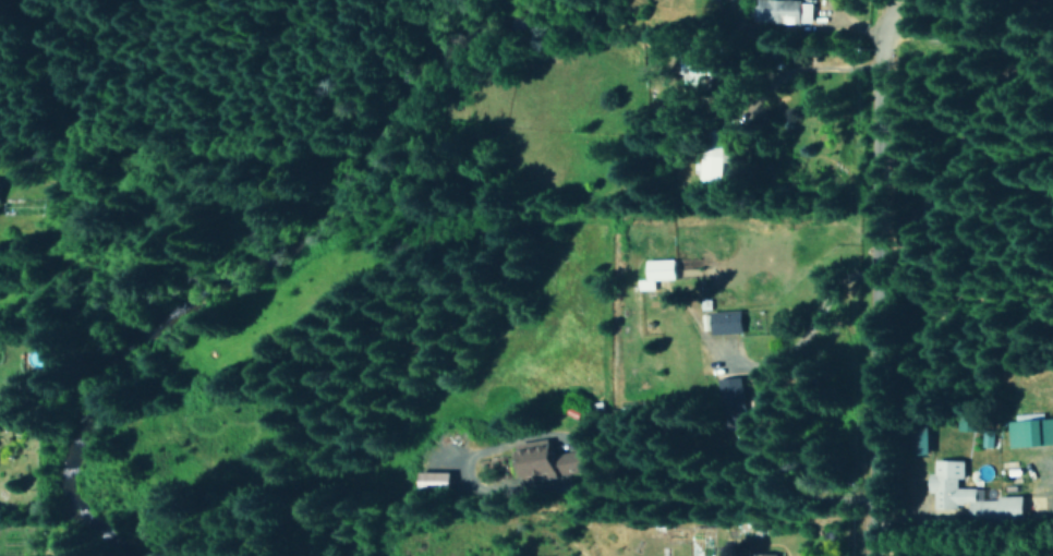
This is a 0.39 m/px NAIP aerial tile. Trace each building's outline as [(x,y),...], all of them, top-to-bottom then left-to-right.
[(816,0),(758,0),(757,21),(815,23),(816,0)] [(706,142),(705,163),(696,163),(696,171),(704,171),(703,181),(726,181),(727,143),(706,142)] [(679,278),(678,258),(649,260),(650,279),(638,279),(638,290),(657,289),(656,279),(679,278)] [(745,333),(744,310),(713,311),(713,334),(745,333)] [(722,377),(721,402),(743,402),(743,378),(722,377)] [(959,429),(978,430),(979,416),(959,415),(959,429)] [(1009,419),(1010,446),(1052,445),(1052,418),(1009,419)] [(1029,498),(979,496),(979,488),(959,488),(959,478),(966,478),(966,460),(936,459),(936,473),(933,473),(933,509),(959,509),(959,503),(972,503),(972,520),(1028,522),(1029,498)] [(455,471),(422,472),(422,486),(456,486),(455,471)]
